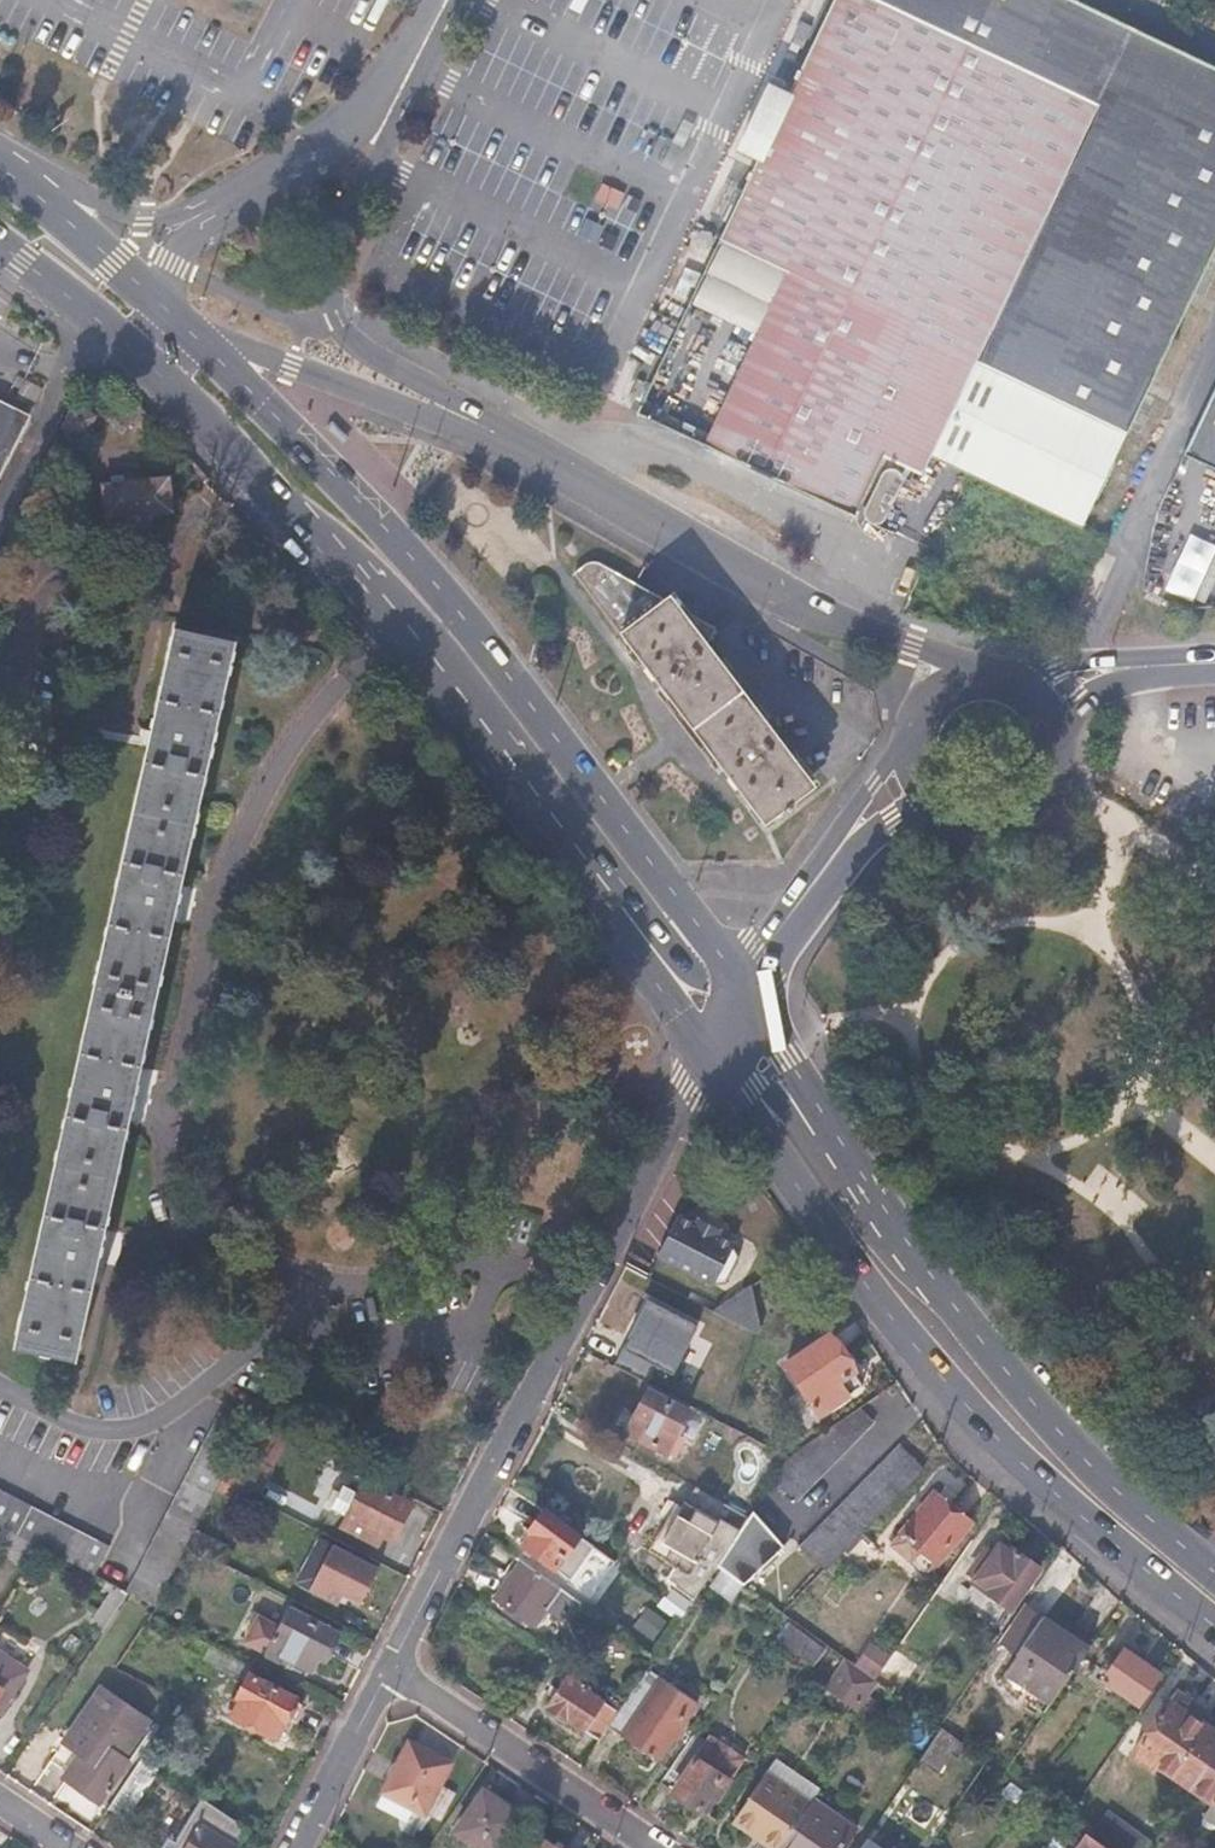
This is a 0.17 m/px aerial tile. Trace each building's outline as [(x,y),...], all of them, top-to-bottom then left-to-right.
[(968,469),(1173,44),(1085,0),(831,0),(786,93),(767,84),(750,119),(740,140),(758,149),(717,237),(781,269),(703,435),(851,508),(880,450),(917,468),(928,450),(968,469)] [(968,469),(1075,521),(1214,238),(1214,65),(1173,44),(968,469)] [(1182,458),(1214,474),(1214,390),(1182,458)] [(29,417),(0,402),(0,474),(29,417)] [(84,435),(92,415),(74,405),(63,425),(84,435)] [(880,515),(901,475),(901,469),(895,462),(890,461),(884,463),(880,468),(861,506),(861,512),(865,516),(875,519),(880,515)] [(173,515),(169,480),(103,487),(107,521),(125,518),(126,523),(137,531),(145,530),(151,522),(151,516),(173,515)] [(1026,580),(1048,536),(988,507),(966,551),(1026,580)] [(1159,587),(1192,601),(1214,546),(1214,532),(1186,520),(1159,587)] [(705,644),(712,630),(592,559),(573,573),(764,823),(806,791),(795,776),(803,770),(705,644)] [(14,1342),(73,1356),(235,639),(176,625),(14,1342)] [(659,1257),(715,1284),(727,1283),(740,1256),(735,1247),(735,1243),(718,1234),(721,1227),(700,1217),(697,1223),(683,1216),(680,1214),(678,1219),(659,1257)] [(767,1327),(757,1300),(732,1321),(756,1334),(767,1327)] [(602,1360),(638,1380),(656,1345),(622,1326),(602,1360)] [(819,1413),(846,1395),(834,1379),(850,1368),(827,1333),(784,1362),(819,1413)] [(834,1379),(846,1395),(862,1384),(850,1368),(834,1379)] [(675,1450),(685,1456),(703,1422),(646,1389),(625,1431),(670,1458),(675,1450)] [(220,1480),(233,1456),(252,1419),(223,1404),(126,1590),(128,1591),(155,1606),(187,1544),(196,1526),(220,1480)] [(873,1422),(860,1407),(787,1460),(771,1483),(792,1504),(873,1422)] [(923,1468),(917,1462),(899,1446),(803,1548),(818,1564),(823,1569),(923,1468)] [(220,1480),(247,1494),(259,1470),(233,1456),(220,1480)] [(389,1491),(391,1487),(367,1474),(364,1480),(389,1491)] [(402,1499),(405,1494),(391,1487),(389,1491),(364,1480),(342,1524),(368,1538),(374,1528),(383,1534),(394,1539),(411,1504),(402,1499)] [(91,1572),(106,1543),(0,1488),(0,1525),(37,1544),(91,1572)] [(694,1596),(713,1567),(729,1545),(735,1535),(747,1519),(695,1488),(686,1505),(683,1503),(662,1539),(672,1547),(665,1558),(680,1569),(673,1579),(694,1596)] [(920,1549),(936,1563),(969,1523),(932,1494),(891,1545),(911,1561),(920,1549)] [(553,1568),(577,1536),(543,1510),(528,1529),(532,1532),(522,1544),(553,1568)] [(735,1535),(729,1545),(752,1574),(794,1540),(785,1528),(770,1539),(759,1524),(738,1540),(735,1535)] [(187,1544),(222,1561),(231,1543),(196,1526),(187,1544)] [(378,1543),(383,1534),(374,1528),(368,1538),(378,1543)] [(591,1547),(577,1536),(553,1568),(568,1579),(591,1547)] [(972,1581),(1011,1607),(1040,1566),(1002,1539),(990,1554),(983,1550),(970,1568),(977,1574),(972,1581)] [(359,1602),(376,1567),(333,1544),(311,1587),(338,1602),(343,1594),(359,1602)] [(581,1602),(521,1559),(495,1595),(534,1623),(548,1607),(564,1618),(568,1617),(581,1602)] [(336,1639),(332,1630),(290,1609),(267,1653),(285,1664),(289,1658),(312,1672),(321,1656),(329,1654),(336,1639)] [(777,1639),(812,1666),(823,1651),(789,1624),(777,1639)] [(1045,1710),(1078,1662),(1035,1630),(1000,1679),(1045,1710)] [(870,1678),(887,1655),(868,1641),(850,1664),(870,1678)] [(1103,1677),(1137,1701),(1156,1672),(1123,1649),(1103,1677)] [(251,1673),(254,1667),(229,1654),(222,1668),(247,1680),(231,1714),(277,1738),(281,1730),(288,1733),(303,1707),(296,1699),(297,1697),(251,1673)] [(858,1674),(845,1664),(827,1689),(839,1698),(845,1692),(850,1695),(859,1684),(854,1679),(858,1674)] [(565,1716),(599,1740),(608,1725),(617,1712),(583,1690),(585,1687),(567,1673),(543,1708),(561,1720),(565,1716)] [(617,1712),(608,1725),(657,1760),(695,1701),(660,1677),(651,1690),(638,1680),(624,1702),(617,1712)] [(146,1721),(99,1690),(62,1743),(82,1758),(67,1781),(97,1802),(126,1762),(120,1757),(146,1721)] [(9,1697),(0,1691),(0,1710),(9,1697)] [(1214,1747),(1214,1733),(1167,1699),(1131,1753),(1151,1767),(1155,1761),(1189,1785),(1214,1747)] [(965,1747),(940,1729),(918,1761),(936,1775),(949,1756),(956,1760),(965,1747)] [(720,1753),(691,1733),(656,1785),(694,1809),(704,1796),(712,1801),(722,1788),(715,1783),(719,1776),(711,1769),(720,1753)] [(410,1744),(386,1790),(414,1805),(428,1811),(450,1767),(410,1744)] [(1189,1785),(1214,1803),(1214,1747),(1189,1785)] [(142,1758),(107,1808),(125,1822),(161,1771),(142,1758)] [(807,1804),(762,1773),(731,1817),(776,1847),(777,1847),(807,1804)] [(414,1805),(386,1790),(379,1803),(406,1819),(414,1805)] [(472,1847),(505,1847),(523,1822),(483,1795),(454,1836),(472,1847)] [(811,1797),(807,1804),(777,1847),(839,1847),(853,1827),(811,1797)] [(248,1828),(203,1799),(178,1840),(170,1835),(165,1845),(169,1847),(235,1847),(248,1828)] [(1149,1842),(1106,1810),(1088,1836),(1105,1847),(1145,1847),(1149,1842)] [(1088,1836),(1081,1831),(1070,1847),(1105,1847),(1088,1836)]
